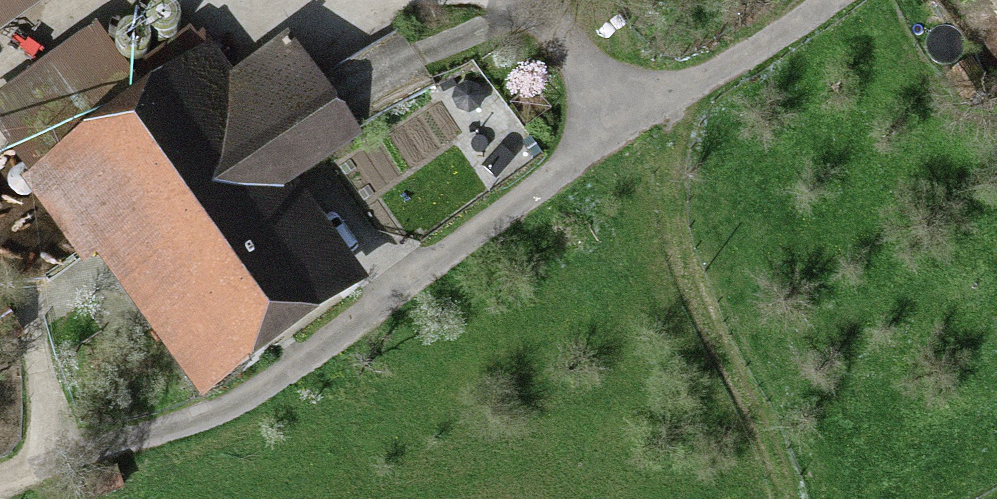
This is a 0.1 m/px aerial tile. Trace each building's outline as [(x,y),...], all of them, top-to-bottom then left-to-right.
[(18,0),(0,0),(0,12),(18,0)] [(302,167),(352,132),(353,134),(439,86),(408,41),(405,37),(326,91),(294,45),(239,80),(206,37),(199,42),(192,31),(127,77),(103,45),(0,119),(0,133),(89,256),(120,233),(214,363),(331,279),(267,191),(302,167)] [(988,86),(973,65),(954,79),(969,99),(988,86)]
